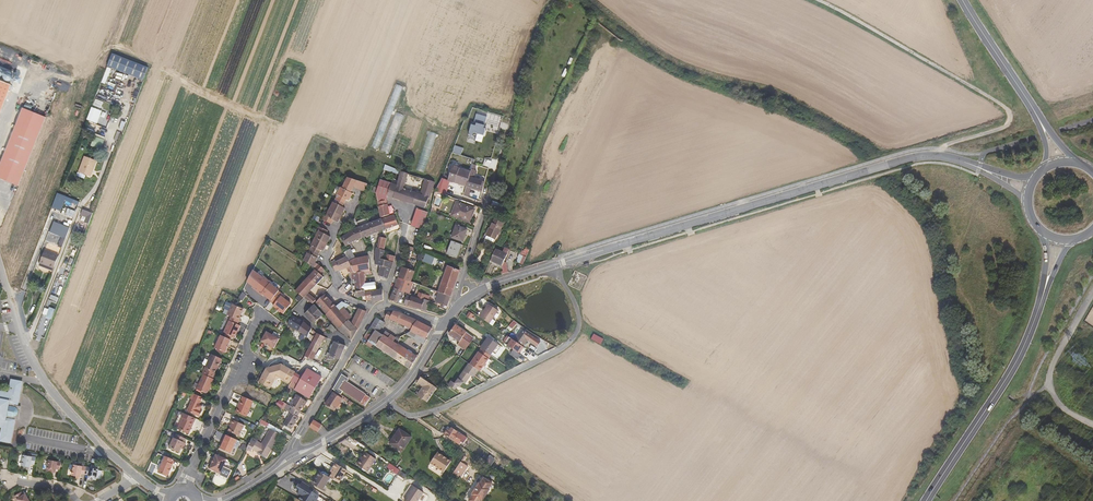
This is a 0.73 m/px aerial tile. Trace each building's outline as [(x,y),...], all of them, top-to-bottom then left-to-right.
[(149,67),(114,53),(109,66),(145,80),(149,67)] [(0,80),(0,114),(12,85),(0,80)] [(396,84),(373,146),(379,149),(402,86),(396,84)] [(25,108),(0,171),(0,177),(21,185),(48,117),(25,108)] [(381,149),(389,153),(405,115),(396,112),(381,149)] [(473,132),(483,134),(487,116),(476,113),(474,124),(470,123),(468,134),(472,135),(473,132)] [(95,134),(91,146),(101,149),(105,137),(95,134)] [(461,155),(463,148),(454,145),(452,152),(461,155)] [(416,170),(424,172),(432,149),(424,146),(416,170)] [(92,159),(83,155),(77,171),(86,174),(92,159)] [(384,170),(400,174),(401,169),(385,165),(384,170)] [(451,170),(448,185),(465,189),(468,180),(471,170),(466,169),(465,173),(451,170)] [(409,207),(417,210),(424,212),(427,202),(428,203),(433,186),(426,184),(423,183),(421,191),(418,200),(402,194),(405,185),(407,178),(400,175),(395,190),(392,202),(409,207)] [(421,191),(423,183),(411,179),(407,178),(405,185),(421,191)] [(468,180),(465,189),(486,194),(489,184),(468,180)] [(364,195),(367,188),(346,181),(341,193),(339,192),(335,199),(336,200),(332,207),(331,207),(324,221),(323,221),(321,225),(328,229),(331,225),(335,227),(342,212),(339,211),(343,203),(346,205),(350,197),(348,196),(351,189),(364,195)] [(441,182),(434,195),(443,197),(448,185),(441,182)] [(385,203),(386,200),(390,188),(379,185),(376,193),(375,198),(378,206),(385,203)] [(386,200),(392,202),(395,190),(390,188),(386,200)] [(61,208),(67,209),(66,214),(74,217),(79,202),(64,197),(61,208)] [(470,200),(462,198),(460,203),(474,207),(475,202),(470,201),(470,200)] [(382,218),(382,219),(391,216),(385,203),(378,206),(382,218)] [(473,211),(455,205),(451,218),(468,224),(473,211)] [(501,212),(490,208),(487,216),(498,220),(500,215),(501,212)] [(84,222),(89,224),(93,212),(83,209),(81,215),(86,217),(84,222)] [(426,216),(416,213),(411,228),(421,232),(426,216)] [(387,231),(398,227),(395,216),(383,220),(387,231)] [(348,235),(340,242),(345,249),(357,241),(363,239),(357,224),(355,219),(352,220),(355,231),(352,232),(348,235)] [(357,224),(363,239),(365,238),(370,237),(374,235),(370,225),(370,224),(369,220),(357,224)] [(380,233),(387,231),(383,220),(380,221),(370,225),(374,235),(380,233)] [(66,234),(68,227),(54,223),(52,230),(66,234)] [(486,235),(485,235),(482,242),(491,246),(494,239),(495,240),(500,229),(491,225),(486,235)] [(467,231),(455,227),(451,240),(462,244),(467,231)] [(302,265),(304,266),(313,271),(314,272),(317,268),(313,266),(316,261),(315,260),(319,253),(321,254),(328,239),(325,238),(326,234),(318,230),(316,233),(318,234),(311,249),(311,250),(308,257),(306,256),(302,265)] [(378,245),(376,249),(383,251),(384,247),(386,240),(382,239),(378,245)] [(457,259),(461,247),(451,244),(447,256),(457,259)] [(523,265),(529,250),(524,247),(521,255),(519,254),(516,262),(523,265)] [(52,274),(59,254),(45,249),(38,269),(52,274)] [(379,278),(387,281),(393,264),(383,261),(383,258),(383,257),(384,251),(383,251),(376,249),(376,252),(375,256),(374,266),(380,267),(379,278)] [(351,252),(346,256),(347,258),(350,263),(355,260),(351,252)] [(501,275),(508,273),(504,265),(502,266),(506,257),(502,255),(494,252),(489,263),(501,268),(502,273),(500,273),(501,275)] [(432,265),(435,257),(426,253),(423,261),(432,265)] [(383,261),(393,264),(395,257),(386,255),(385,258),(383,258),(383,261)] [(350,263),(347,258),(337,263),(335,262),(332,264),(337,272),(340,270),(341,272),(348,268),(350,273),(351,273),(352,273),(354,273),(355,273),(350,263)] [(368,258),(355,260),(350,263),(355,273),(370,272),(369,267),(368,258)] [(315,273),(319,276),(323,273),(317,268),(314,272),(315,273)] [(454,287),(459,272),(448,268),(439,294),(450,298),(454,287)] [(402,270),(398,279),(411,284),(415,275),(402,270)] [(38,272),(30,292),(36,294),(44,274),(38,272)] [(370,272),(355,273),(354,273),(352,273),(351,277),(352,280),(355,280),(355,292),(365,292),(365,291),(368,291),(376,290),(375,284),(365,285),(365,277),(372,276),(370,272)] [(569,287),(580,292),(587,277),(576,272),(569,287)] [(316,287),(316,288),(323,280),(322,279),(319,276),(315,273),(314,274),(307,281),(308,282),(316,287)] [(411,284),(398,279),(395,286),(394,291),(409,296),(413,285),(411,284)] [(311,307),(316,302),(309,295),(316,288),(316,287),(308,282),(307,281),(295,294),(304,301),(306,302),(311,307)] [(339,288),(342,294),(349,290),(346,285),(339,288)] [(365,292),(355,292),(355,296),(356,296),(356,298),(366,298),(367,302),(371,301),(371,292),(368,292),(368,291),(365,291),(365,292)] [(371,292),(371,301),(371,302),(376,302),(382,302),(382,291),(371,292)] [(409,296),(394,291),(389,301),(427,313),(430,304),(428,303),(425,302),(425,304),(416,301),(410,299),(411,296),(409,296)] [(447,308),(450,298),(439,294),(435,293),(434,295),(437,296),(437,295),(439,296),(436,304),(441,306),(441,308),(441,309),(443,309),(444,307),(447,308)] [(283,318),(286,314),(281,309),(285,304),(280,300),(281,298),(278,295),(270,306),(273,309),(272,310),(275,312),(275,313),(279,316),(279,315),(283,318)] [(425,302),(428,303),(429,299),(419,295),(416,301),(425,304),(425,302)] [(327,318),(336,309),(325,296),(316,305),(327,318)] [(281,309),(286,314),(290,308),(285,304),(281,309)] [(346,337),(351,343),(356,335),(366,314),(359,312),(359,311),(350,324),(342,316),(350,308),(341,304),(338,311),(336,309),(327,318),(325,320),(330,325),(332,323),(346,337)] [(484,311),(480,317),(491,325),(500,312),(491,305),(486,312),(484,311)] [(229,320),(234,309),(231,308),(227,317),(226,319),(228,320),(229,320)] [(308,322),(313,327),(323,317),(313,308),(304,318),(308,322)] [(229,321),(238,325),(240,321),(239,320),(242,313),(234,309),(229,320),(228,320),(229,321)] [(414,330),(417,323),(401,315),(393,313),(392,315),(388,314),(385,319),(414,330)] [(291,321),(287,328),(307,340),(311,332),(308,330),(303,325),(292,319),(291,321)] [(375,347),(391,358),(399,346),(400,343),(398,341),(397,342),(396,344),(389,340),(390,338),(391,337),(386,334),(384,337),(378,333),(385,324),(383,323),(375,319),(370,328),(377,332),(369,343),(375,347)] [(236,329),(238,325),(229,321),(222,337),(234,342),(239,330),(236,329)] [(418,335),(427,340),(432,330),(417,323),(414,330),(413,332),(418,335)] [(332,334),(336,331),(330,325),(325,331),(328,334),(330,332),(332,334)] [(474,339),(456,327),(452,333),(450,336),(461,343),(459,346),(466,351),(474,339)] [(522,329),(514,341),(522,346),(529,334),(522,329)] [(416,340),(425,345),(428,340),(427,340),(418,335),(416,340)] [(260,346),(273,353),(274,352),(279,344),(265,336),(260,346)] [(304,360),(313,364),(323,343),(326,344),(327,342),(316,337),(304,360)] [(605,347),(607,342),(598,337),(594,342),(605,347)] [(490,339),(482,351),(490,356),(498,345),(490,339)] [(223,357),(229,344),(219,340),(213,353),(223,357)] [(336,361),(340,363),(346,349),(335,346),(328,361),(334,364),(336,361)] [(391,358),(411,371),(418,358),(399,346),(391,358)] [(490,361),(492,358),(490,356),(482,351),(480,354),(490,361)] [(521,357),(514,351),(511,355),(519,360),(521,357)] [(471,367),(479,372),(481,374),(485,369),(490,361),(480,354),(471,367)] [(216,371),(220,364),(209,358),(202,373),(212,378),(215,371),(216,371)] [(450,387),(456,392),(458,389),(460,390),(464,385),(465,386),(471,377),(474,379),(479,372),(471,367),(469,366),(456,386),(452,384),(450,387)] [(284,382),(289,372),(280,367),(279,370),(276,369),(272,370),(270,373),(267,371),(260,384),(269,390),(274,380),(279,379),(284,382)] [(294,375),(289,372),(284,382),(289,385),(294,375)] [(321,380),(315,376),(313,379),(309,377),(311,374),(308,372),(296,392),(310,400),(321,380)] [(422,386),(416,395),(427,402),(437,387),(420,376),(416,382),(422,386)] [(348,381),(342,377),(333,391),(335,393),(337,394),(340,396),(342,392),(365,406),(369,398),(347,384),(348,381)] [(210,387),(211,383),(201,379),(195,394),(203,398),(206,397),(208,392),(210,387)] [(279,381),(283,383),(284,382),(279,379),(274,380),(269,390),(271,391),(276,381),(279,381)] [(12,414),(13,409),(16,410),(20,385),(9,383),(6,396),(0,395),(0,447),(9,448),(13,425),(11,425),(11,423),(11,421),(14,419),(15,415),(12,414)] [(344,402),(334,396),(326,407),(336,414),(344,402)] [(197,410),(200,403),(190,398),(188,402),(190,402),(189,404),(184,416),(196,421),(199,416),(197,415),(196,415),(198,410),(197,410)] [(291,408),(300,413),(303,409),(304,409),(307,403),(297,398),(291,408)] [(352,409),(354,405),(350,402),(346,400),(344,403),(348,405),(350,406),(349,407),(352,409)] [(244,422),(251,406),(241,401),(233,417),(244,422)] [(297,419),(300,413),(291,408),(288,406),(285,412),(290,415),(284,427),(291,432),(298,420),(297,419)] [(180,422),(174,434),(186,439),(193,423),(181,418),(180,418),(178,422),(180,422)] [(324,427),(315,422),(311,429),(317,432),(320,434),(324,427)] [(229,425),(227,429),(229,430),(225,437),(237,442),(241,431),(229,425)] [(267,461),(282,434),(268,426),(266,430),(270,432),(262,447),(257,445),(254,449),(249,447),(246,451),(245,453),(251,456),(252,453),(267,461)] [(445,428),(441,433),(456,444),(459,441),(461,442),(464,437),(449,426),(447,429),(445,428)] [(412,440),(400,433),(391,447),(396,451),(394,453),(401,457),(412,440)] [(181,447),(182,444),(173,439),(171,443),(166,453),(176,458),(178,453),(179,451),(181,452),(182,448),(181,447)] [(228,459),(234,446),(222,440),(221,444),(222,444),(217,454),(228,459)] [(368,454),(363,461),(359,469),(369,474),(378,461),(368,454)] [(453,464),(439,454),(432,466),(445,475),(453,464)] [(486,461),(491,465),(496,459),(490,455),(486,461)] [(217,479),(224,465),(213,460),(206,474),(217,479)] [(31,470),(32,463),(19,461),(17,471),(21,472),(24,473),(25,473),(26,470),(31,470)] [(161,461),(154,478),(163,481),(164,477),(165,478),(169,469),(167,469),(169,465),(161,461)] [(337,483),(344,472),(333,465),(330,469),(332,470),(330,473),(328,477),(329,478),(337,483)] [(56,475),(57,468),(44,466),(42,476),(47,477),(50,478),(51,478),(52,474),(56,475)] [(81,480),(82,473),(70,471),(68,481),(72,482),(75,483),(76,483),(77,479),(81,480)] [(329,478),(328,477),(319,472),(313,483),(322,490),(329,478)] [(94,475),(82,473),(81,480),(84,480),(84,484),(84,485),(87,485),(92,486),(94,475)] [(493,491),(491,490),(494,485),(487,480),(483,485),(481,484),(473,495),(474,496),(471,500),(486,500),(493,491)] [(301,481),(298,485),(296,484),(294,488),(297,491),(295,494),(299,496),(297,499),(300,500),(315,500),(318,496),(312,492),(313,489),(301,481)] [(424,494),(416,489),(408,500),(420,500),(424,494)]
